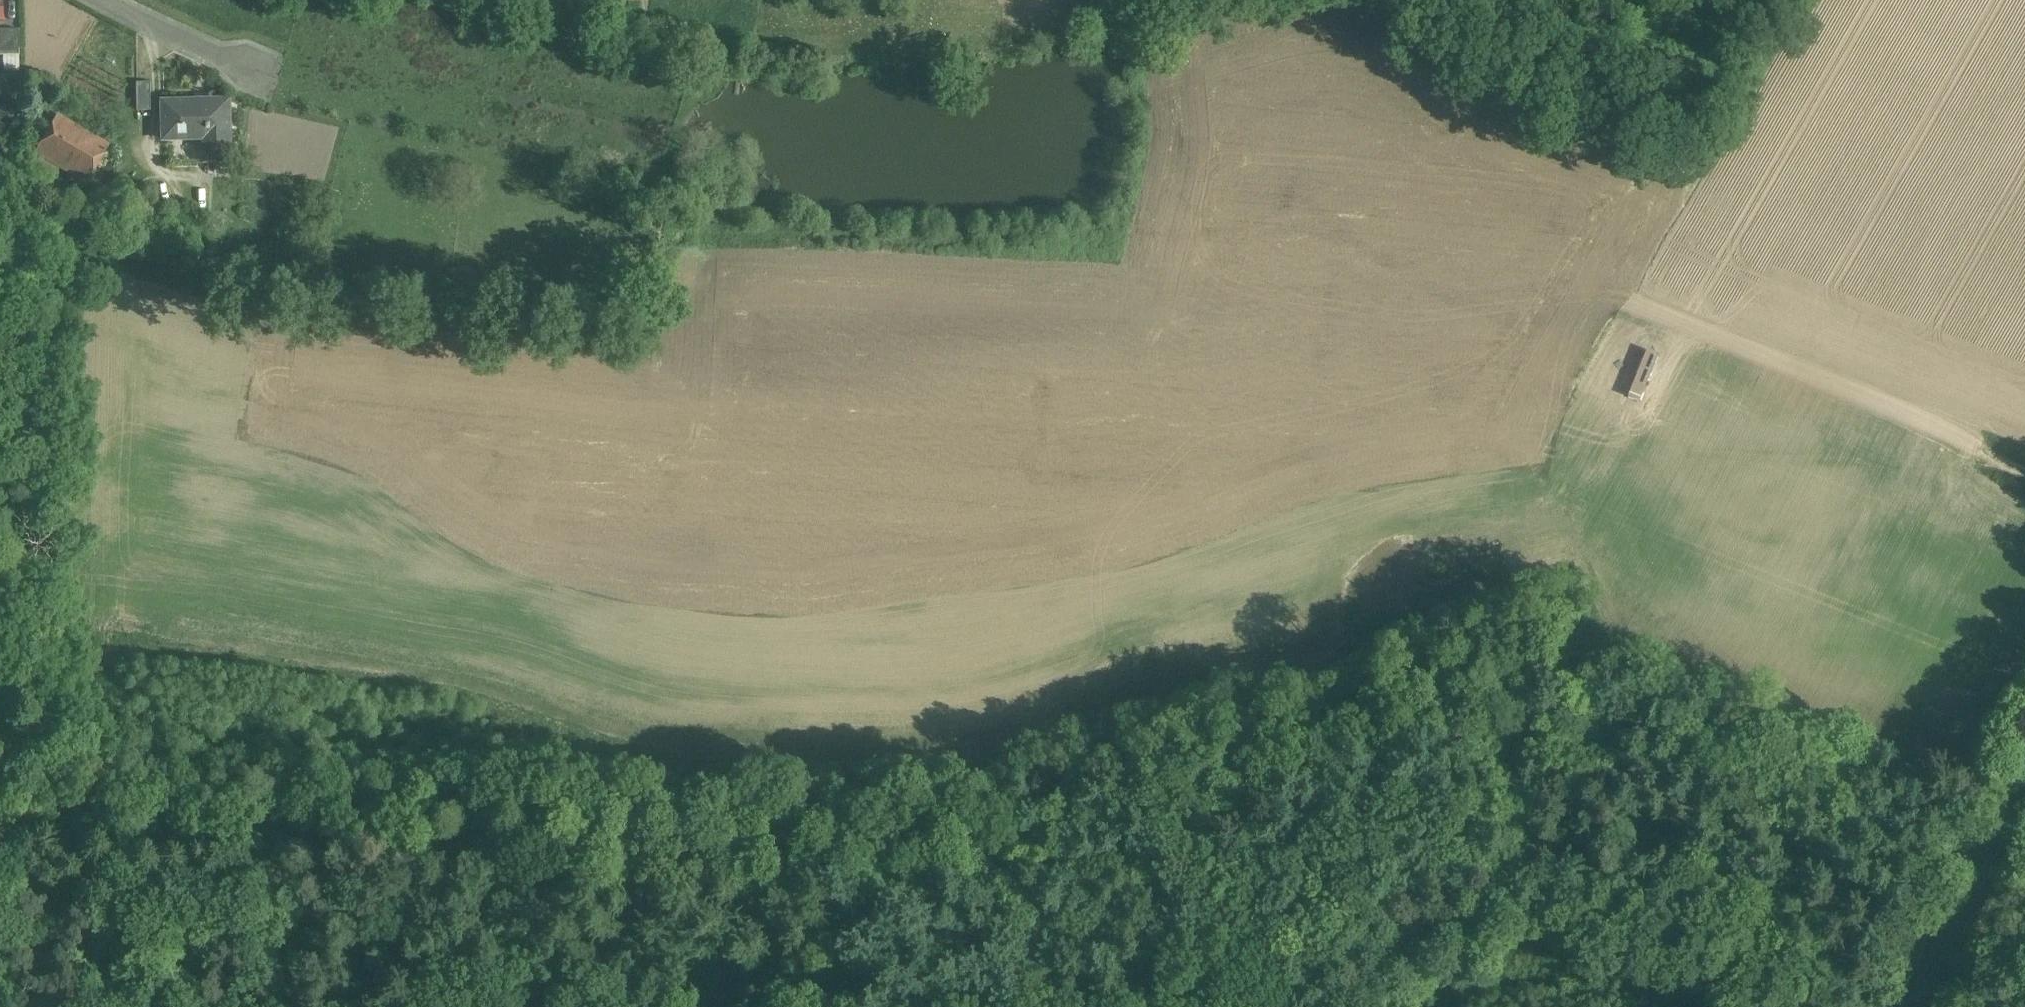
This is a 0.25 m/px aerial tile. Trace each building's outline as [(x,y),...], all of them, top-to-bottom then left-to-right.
[(0,57),(19,56),(18,31),(0,31),(0,57)] [(137,112),(146,112),(147,112),(151,112),(150,84),(137,84),(137,112)] [(228,102),(210,102),(162,104),(163,142),(207,141),(207,162),(230,162),(228,102)] [(56,116),(42,141),(41,141),(34,154),(85,184),(107,147),(56,116)]
